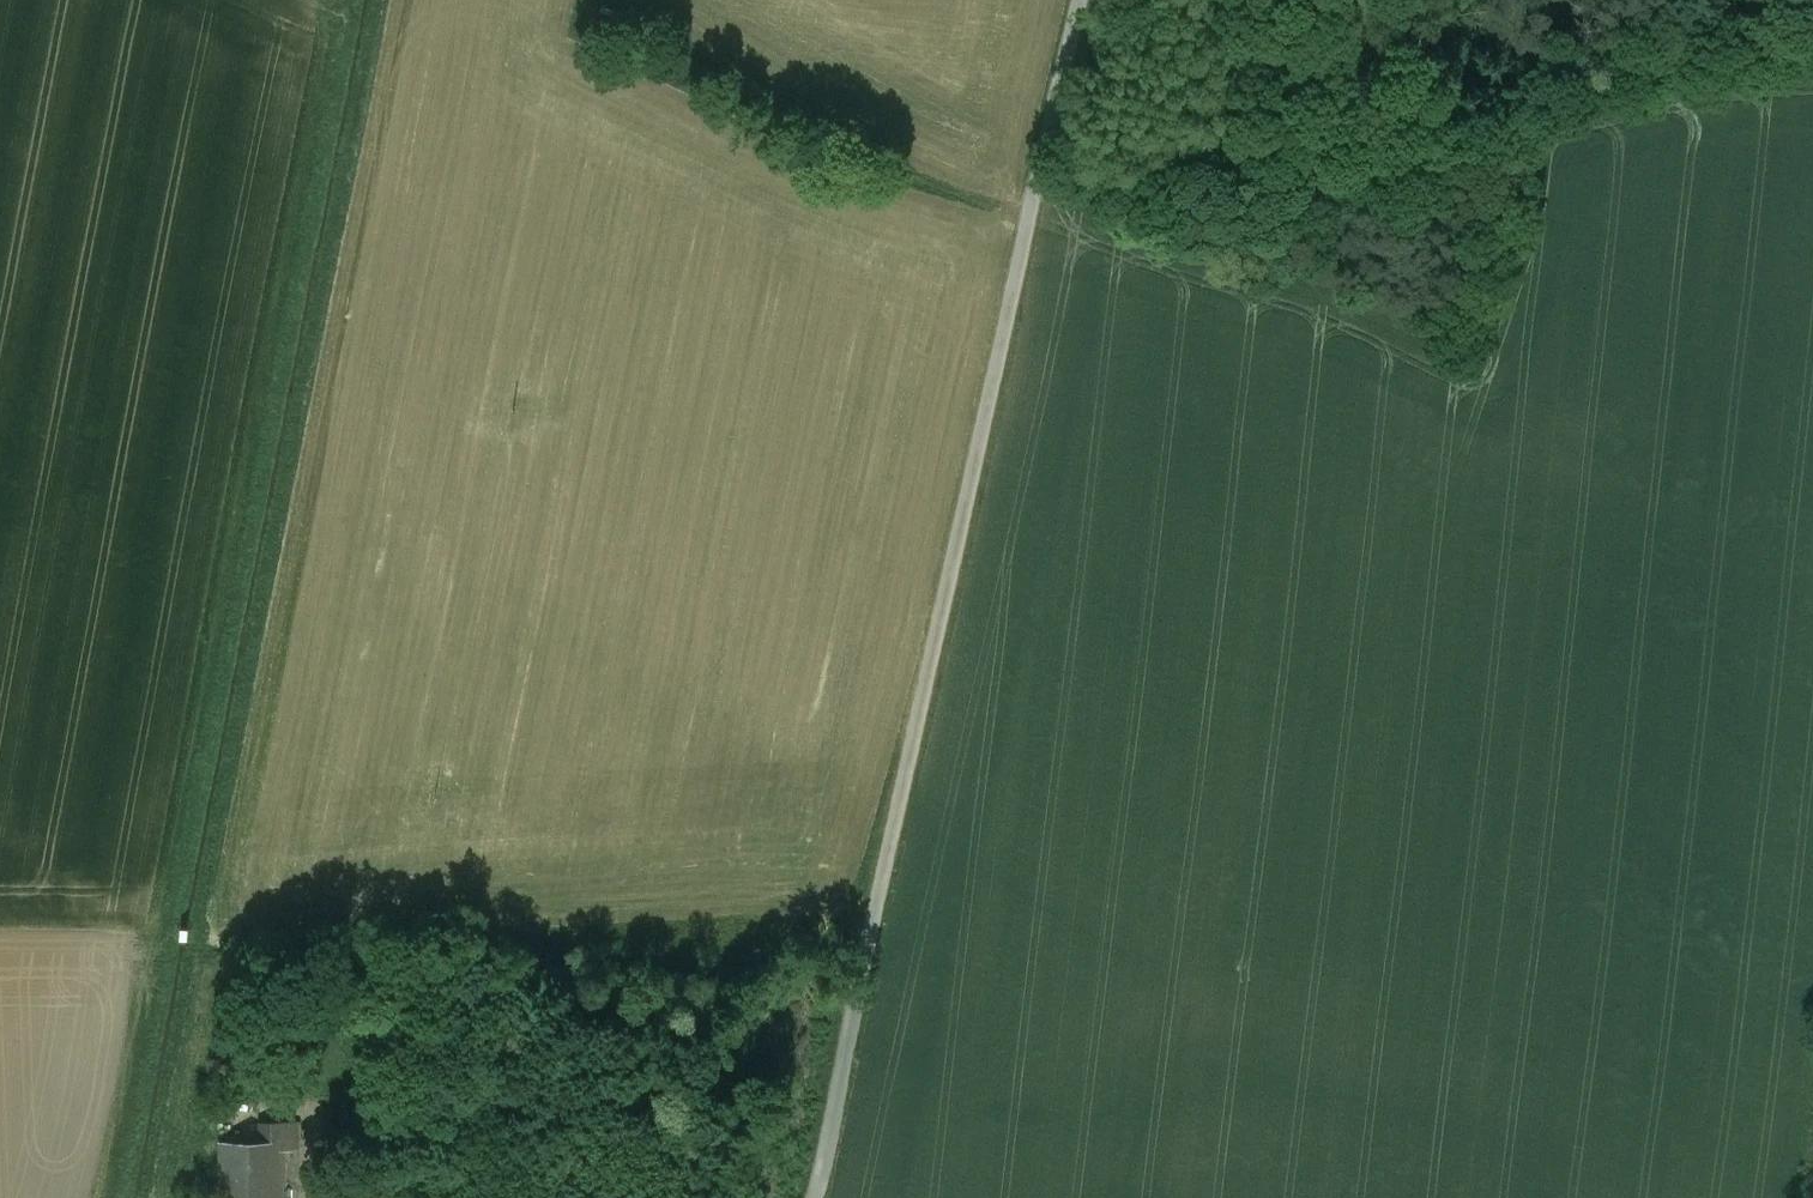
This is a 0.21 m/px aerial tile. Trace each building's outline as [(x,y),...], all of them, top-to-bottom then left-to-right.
[(299,1123),(283,1124),(282,1144),(283,1152),(299,1152),(299,1123)] [(283,1124),(259,1124),(259,1143),(282,1144),(283,1124)] [(259,1143),(220,1144),(221,1197),(283,1197),(283,1152),(282,1144),(259,1143)]
